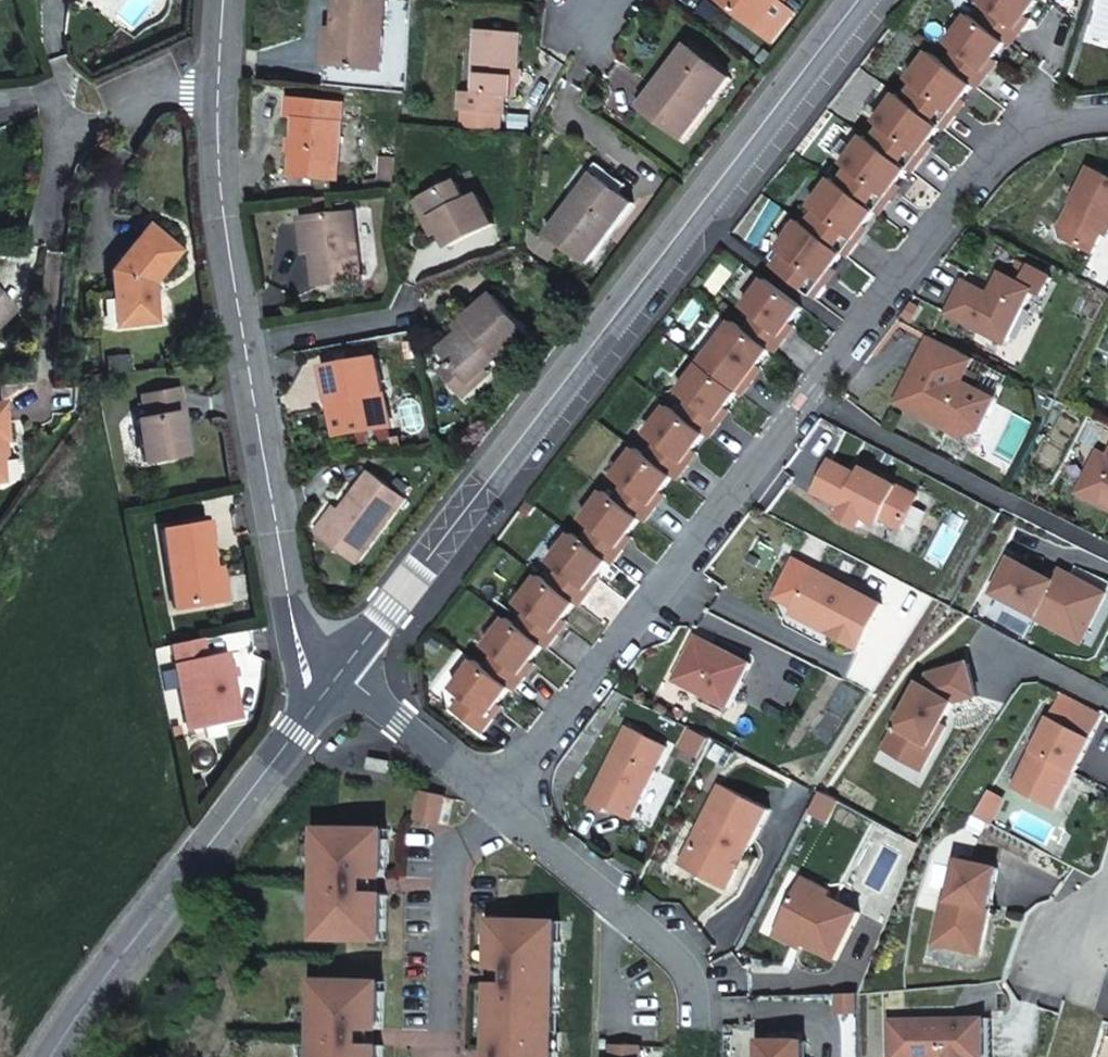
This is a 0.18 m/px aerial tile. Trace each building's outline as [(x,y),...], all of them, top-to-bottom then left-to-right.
[(336,30),(340,31),(337,66),(379,70),(387,0),(339,0),(336,30)] [(755,28),(773,42),(795,14),(783,4),(786,0),(718,0),(755,28)] [(981,22),(1007,43),(1011,46),(1022,31),(1018,28),(1028,16),(1039,0),(983,0),(981,2),(991,10),(981,22)] [(995,58),(1007,43),(981,22),(971,15),(949,44),(957,50),(946,63),(975,85),(979,88),(990,74),(985,71),(995,58)] [(1018,28),(1022,31),(1032,19),(1028,16),(1018,28)] [(340,31),(336,30),(328,29),(325,65),(337,66),(340,31)] [(468,111),(501,114),(505,114),(506,96),(517,97),(518,82),(514,78),(514,72),(519,73),(522,33),(479,30),(474,93),(463,92),(462,111),(468,111)] [(689,47),(661,84),(658,87),(665,93),(650,111),(684,137),(730,78),(689,47)] [(915,84),(905,98),(942,127),(947,130),(958,116),(954,112),(975,85),(946,63),(931,52),(910,80),(915,84)] [(985,71),(990,74),(999,61),(995,58),(985,71)] [(658,87),(661,84),(656,79),(637,105),(648,113),(650,111),(665,93),(658,87)] [(883,127),(872,140),(910,169),(914,173),(925,158),(921,155),(942,127),(905,98),(899,94),(877,122),(883,127)] [(289,176),(336,181),(344,104),(290,98),(288,116),(294,117),(292,141),(296,141),(296,149),(291,151),(289,176)] [(468,111),(467,127),(499,129),(501,114),(468,111)] [(877,211),(881,215),(893,200),(888,197),(910,169),(872,140),(866,136),(844,165),(850,169),(840,183),(877,211)] [(398,189),(400,159),(382,158),(381,188),(398,189)] [(600,179),(621,194),(626,186),(598,165),(575,196),(577,198),(582,203),(600,179)] [(1095,253),(1107,228),(1107,175),(1091,166),(1060,229),(1062,236),(1095,253)] [(818,211),(807,225),(845,254),(849,257),(860,242),(856,239),(877,211),(840,183),(834,178),(812,207),(818,211)] [(632,203),(621,194),(600,179),(582,203),(577,198),(550,233),(588,261),(632,203)] [(416,202),(426,223),(435,218),(442,230),(449,246),(492,224),(478,197),(466,203),(455,182),(416,202)] [(356,212),(316,216),(319,249),(315,249),(318,284),(362,280),(356,212)] [(319,249),(316,216),(303,217),(306,250),(315,249),(319,249)] [(435,218),(426,223),(433,235),(442,230),(435,218)] [(785,253),(775,267),(817,299),(828,284),(824,281),(845,254),(807,225),(801,220),(780,249),(785,253)] [(178,252),(148,229),(111,274),(117,325),(156,322),(153,297),(149,295),(149,288),(178,252)] [(966,281),(949,314),(1008,344),(1036,290),(1003,274),(996,288),(1000,290),(997,297),(966,281)] [(756,316),(746,329),(772,349),(776,352),(788,338),(783,335),(793,322),(804,307),(768,279),(746,308),(756,316)] [(441,351),(451,362),(471,384),(487,369),(499,359),(503,363),(531,338),(493,296),(465,321),(469,326),(441,351)] [(12,311),(0,299),(0,323),(12,311)] [(724,358),(713,371),(740,391),(744,394),(755,380),(750,377),(760,365),(772,349),(746,329),(735,321),(713,350),(724,358)] [(793,322),(783,335),(788,338),(797,325),(793,322)] [(976,358),(931,336),(897,402),(936,423),(938,419),(944,421),(941,425),(964,436),(983,430),(999,399),(964,381),(976,358)] [(326,366),(332,400),(339,399),(341,411),(334,412),(337,434),(388,426),(377,357),(326,366)] [(471,384),(451,362),(442,371),(465,398),(492,375),(487,369),(471,384)] [(691,400),(681,413),(707,434),(711,437),(722,422),(718,419),(728,407),(740,391),(713,371),(703,363),(681,392),(691,400)] [(760,365),(750,377),(755,380),(764,368),(760,365)] [(176,415),(182,414),(177,389),(141,396),(145,419),(135,421),(144,463),(183,454),(176,415)] [(339,399),(332,400),(334,412),(341,411),(339,399)] [(659,442),(649,456),(675,476),(679,479),(690,465),(686,461),(695,449),(707,434),(681,413),(670,405),(648,434),(659,442)] [(718,419),(722,422),(732,410),(728,407),(718,419)] [(190,453),(182,414),(176,415),(183,454),(190,453)] [(626,485),(616,498),(643,518),(646,521),(658,507),(653,503),(663,491),(675,476),(649,456),(638,448),(616,476),(626,485)] [(690,465),(700,453),(695,449),(686,461),(690,465)] [(1107,507),(1107,456),(1098,452),(1078,492),(1107,507)] [(882,518),(903,528),(919,496),(864,468),(860,474),(833,460),(817,492),(845,506),(840,516),(859,526),(864,515),(879,523),(882,518)] [(371,472),(342,510),(323,536),(358,563),(407,500),(371,472)] [(594,527),(584,540),(610,560),(614,563),(625,549),(620,546),(631,533),(643,518),(616,498),(606,490),(584,519),(594,527)] [(663,491),(653,503),(658,507),(667,494),(663,491)] [(323,536),(342,510),(338,506),(318,532),(323,536)] [(213,571),(206,525),(161,533),(175,609),(226,600),(220,570),(213,571)] [(561,569),(551,582),(577,602),(581,605),(592,591),(588,588),(598,576),(610,560),(584,540),(574,532),(552,561),(561,569)] [(620,546),(625,549),(635,537),(631,533),(620,546)] [(992,592),(1037,615),(1036,617),(1059,629),(1065,616),(1091,629),(1107,595),(1107,593),(1068,572),(1062,584),(1055,580),(1010,558),(992,592)] [(884,604),(815,568),(795,606),(833,625),(830,631),(862,648),(884,604)] [(1061,569),(1055,580),(1062,584),(1068,572),(1061,569)] [(529,611),(519,624),(544,645),(549,648),(560,633),(556,631),(566,618),(577,602),(551,582),(542,575),(519,603),(529,611)] [(588,588),(592,591),(602,578),(598,576),(588,588)] [(795,606),(792,612),(830,631),(833,625),(795,606)] [(1065,616),(1059,629),(1084,641),(1091,629),(1065,616)] [(497,653),(486,667),(512,687),(516,690),(528,676),(523,673),(533,660),(544,645),(519,624),(509,617),(487,646),(497,653)] [(556,631),(560,633),(570,621),(566,618),(556,631)] [(698,635),(676,679),(730,707),(752,663),(698,635)] [(203,659),(199,640),(173,646),(177,666),(175,666),(189,729),(240,717),(226,654),(203,659)] [(486,667),(476,659),(454,688),(463,695),(454,709),(484,732),(495,718),(491,714),(500,702),(512,687),(486,667)] [(523,673),(528,676),(537,663),(533,660),(523,673)] [(885,748),(925,770),(949,726),(944,723),(956,702),(978,696),(968,663),(929,674),(923,684),(921,683),(885,748)] [(1049,716),(1013,787),(1055,809),(1068,784),(1064,782),(1070,770),(1074,772),(1104,713),(1078,699),(1065,724),(1049,716)] [(491,714),(495,718),(505,706),(500,702),(491,714)] [(633,818),(669,746),(628,725),(589,803),(606,811),(608,806),(633,818)] [(371,756),(370,767),(389,772),(391,759),(371,756)] [(722,783),(681,864),(730,888),(770,808),(722,783)] [(438,821),(444,795),(423,790),(417,816),(438,821)] [(327,846),(318,846),(316,919),(325,919),(325,939),(365,938),(365,929),(385,930),(386,891),(366,891),(367,874),(386,875),(387,837),(368,836),(368,827),(328,826),(327,846)] [(318,826),(318,846),(327,846),(328,826),(318,826)] [(387,837),(388,827),(368,827),(368,836),(387,837)] [(934,943),(972,950),(981,906),(991,908),(999,867),(957,858),(949,898),(944,897),(934,943)] [(386,875),(367,874),(366,891),(386,891),(386,875)] [(864,906),(804,876),(779,924),(806,937),(803,942),(837,959),(864,906)] [(981,906),(972,950),(981,952),(991,908),(981,906)] [(493,918),(491,966),(501,966),(511,966),(510,982),(501,982),(491,982),(489,1056),(558,1056),(558,1051),(549,1051),(550,1011),(560,1012),(561,940),(552,939),(553,920),(493,918)] [(316,919),(316,938),(325,939),(325,919),(316,919)] [(561,940),(562,920),(553,920),(552,939),(561,940)] [(779,924),(774,933),(802,947),(803,942),(806,937),(779,924)] [(384,939),(385,930),(365,929),(365,938),(384,939)] [(511,966),(501,966),(501,982),(510,982),(511,966)] [(323,978),(323,998),(313,997),(311,1056),(381,1056),(381,1044),(362,1043),(363,1027),(382,1028),(383,989),(363,989),(363,980),(323,978)] [(323,978),(314,978),(313,997),(323,998),(323,978)] [(383,980),(363,980),(363,989),(383,989),(383,980)] [(558,1051),(560,1012),(550,1011),(549,1051),(558,1051)] [(985,1018),(956,1018),(956,1023),(939,1023),(939,1019),(888,1019),(889,1056),(985,1056),(985,1018)] [(381,1044),(382,1028),(363,1027),(362,1043),(381,1044)] [(806,1040),(762,1040),(762,1056),(806,1056),(806,1040)] [(612,1056),(624,1056),(624,1046),(612,1045),(612,1056)] [(624,1046),(624,1056),(641,1056),(641,1046),(624,1046)]
